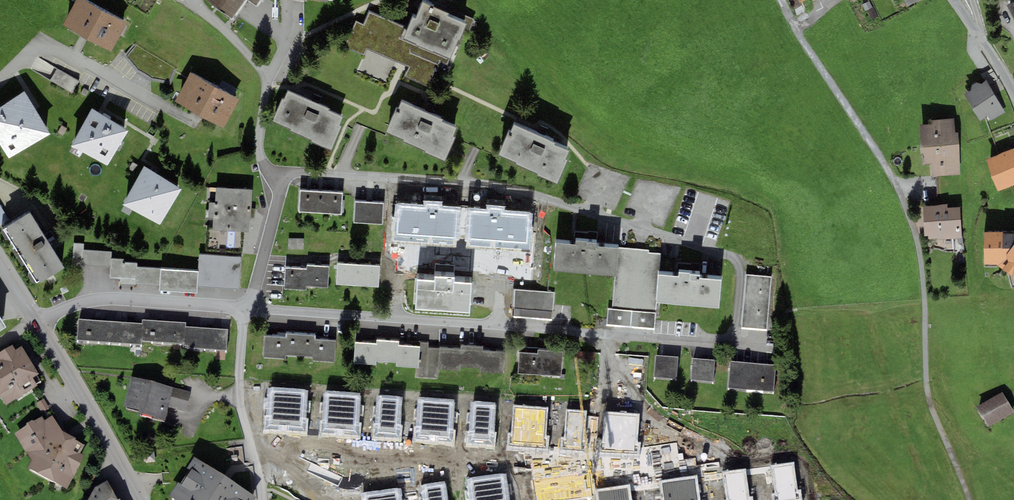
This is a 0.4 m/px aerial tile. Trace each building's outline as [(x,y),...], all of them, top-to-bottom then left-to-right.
[(83,0),(76,0),(62,26),(112,53),(128,24),(83,0)] [(232,20),(247,0),(206,0),(232,20)] [(437,90),(463,30),(468,32),(474,20),(465,16),(462,23),(447,16),(448,13),(433,6),(434,4),(424,0),(423,0),(415,18),(413,17),(407,31),(368,14),(363,25),(356,22),(345,47),(364,56),(367,49),(410,68),(406,76),(437,90)] [(865,11),(873,7),(869,1),(862,5),(865,11)] [(873,8),(867,11),(872,20),(878,17),(873,8)] [(80,82),(56,68),(49,81),(73,94),(80,82)] [(240,99),(190,72),(175,101),(224,128),(240,99)] [(1005,113),(986,80),(981,84),(976,83),(972,86),(971,90),(965,94),(980,121),(987,116),(990,121),(1005,113)] [(329,109),(287,91),(283,100),(281,100),(272,121),(291,129),(290,130),(313,140),(312,141),(331,150),(341,127),(338,126),(342,118),(328,112),(329,109)] [(50,134),(25,92),(0,108),(0,145),(9,159),(50,134)] [(443,120),(401,102),(397,111),(395,110),(386,131),(405,139),(404,141),(426,150),(426,152),(445,160),(455,138),(452,137),(455,129),(442,123),(443,120)] [(107,166),(128,130),(93,110),(72,145),(107,166)] [(955,119),(931,120),(932,124),(920,125),(921,154),(924,154),(924,164),(932,164),(932,177),(961,175),(958,133),(955,133),(955,119)] [(555,143),(514,125),(510,134),(508,133),(499,154),(517,162),(517,164),(539,173),(538,175),(557,183),(567,161),(564,160),(568,152),(554,146),(555,143)] [(985,159),(997,191),(1013,185),(1013,148),(985,159)] [(182,189),(144,167),(122,205),(160,226),(182,189)] [(212,230),(214,230),(249,232),(252,190),(217,188),(216,203),(214,203),(209,203),(208,219),(213,220),(212,230)] [(299,213),(313,214),(314,191),(300,191),(299,213)] [(329,192),(314,191),(313,214),(328,215),(329,192)] [(342,193),(329,192),(328,215),(341,215),(342,193)] [(395,203),(393,241),(455,246),(456,238),(458,239),(461,208),(442,207),(443,202),(423,200),(424,206),(395,203)] [(368,224),(369,202),(355,201),(354,223),(368,224)] [(384,203),(369,202),(368,224),(382,225),(384,203)] [(486,210),(467,209),(465,241),(469,242),(468,247),(531,251),(533,214),(505,212),(505,206),(487,205),(486,210)] [(925,236),(928,236),(928,241),(962,238),(960,207),(948,208),(947,205),(923,206),(925,236)] [(8,220),(0,206),(0,225),(8,220)] [(64,268),(30,212),(6,227),(7,229),(3,231),(36,283),(39,281),(40,283),(64,268)] [(983,232),(984,265),(997,264),(1013,274),(1013,281),(1013,232),(983,232)] [(303,240),(289,240),(289,248),(303,248),(303,240)] [(576,241),(575,245),(556,243),(553,270),(615,276),(618,276),(621,249),(599,247),(599,243),(576,241)] [(72,264),(110,266),(111,259),(111,252),(84,250),(84,244),(73,243),(73,250),(72,264)] [(650,251),(621,249),(618,276),(615,276),(612,309),(655,312),(655,302),(658,274),(660,255),(649,254),(650,251)] [(198,272),(197,286),(241,289),(243,258),(199,255),(198,272)] [(110,278),(120,279),(120,284),(136,285),(136,283),(159,285),(160,269),(137,267),(137,263),(123,262),(123,260),(111,259),(110,266),(110,278)] [(336,285),(350,286),(351,265),(337,264),(336,285)] [(316,287),(318,265),(307,265),(307,270),(306,287),(316,287)] [(329,266),(318,265),(316,287),(328,288),(329,266)] [(350,286),(364,286),(365,266),(351,265),(350,286)] [(379,266),(365,266),(364,286),(378,287),(379,266)] [(284,289),(305,291),(306,287),(307,270),(285,268),(284,289)] [(198,272),(160,269),(159,285),(159,291),(197,294),(197,286),(198,272)] [(678,272),(677,276),(658,274),(655,302),(720,308),(723,281),(701,278),(701,274),(678,272)] [(767,331),(771,277),(747,275),(742,329),(767,331)] [(434,277),(434,281),(418,280),(416,310),(470,314),(472,284),(454,282),(454,278),(434,277)] [(556,293),(514,289),(511,317),(553,321),(556,293)] [(606,326),(654,330),(655,312),(612,309),(608,309),(606,326)] [(88,341),(89,320),(79,319),(77,340),(88,341)] [(101,321),(89,320),(88,341),(99,341),(101,321)] [(142,324),(141,341),(152,342),(153,321),(143,320),(142,324)] [(111,322),(101,321),(99,341),(110,342),(111,322)] [(153,321),(152,342),(163,343),(165,322),(153,321)] [(111,322),(110,342),(120,343),(122,322),(111,322)] [(132,323),(122,322),(120,343),(130,344),(132,323)] [(174,323),(165,322),(163,343),(172,343),(174,323)] [(142,324),(132,323),(130,344),(140,345),(141,341),(142,324)] [(186,324),(174,323),(172,343),(185,344),(186,327),(186,324)] [(185,344),(184,348),(194,348),(195,327),(186,327),(185,344)] [(195,327),(194,348),(205,349),(206,328),(195,327)] [(217,329),(206,328),(205,349),(216,350),(217,329)] [(227,329),(217,329),(216,350),(226,350),(227,329)] [(301,335),(286,334),(286,338),(285,355),(300,356),(301,335)] [(315,335),(301,335),(300,356),(314,357),(315,339),(315,335)] [(285,355),(286,338),(265,337),(264,358),(285,359),(285,355)] [(335,340),(315,339),(314,357),(314,361),(334,362),(335,340)] [(375,361),(386,362),(387,341),(376,341),(376,344),(375,361)] [(398,342),(387,341),(386,362),(397,362),(398,346),(398,342)] [(428,343),(421,342),(420,347),(420,368),(416,367),(415,378),(437,379),(440,370),(441,349),(428,348),(428,343)] [(376,344),(366,344),(355,343),(354,364),(365,365),(375,365),(375,361),(376,344)] [(6,405),(38,386),(36,384),(41,381),(37,375),(39,374),(22,346),(16,350),(12,345),(0,352),(0,394),(6,405)] [(409,346),(398,346),(397,362),(397,367),(408,367),(416,367),(420,368),(420,347),(409,346)] [(483,348),(461,346),(461,350),(460,367),(482,368),(482,352),(483,348)] [(449,370),(450,349),(441,349),(440,370),(449,370)] [(460,367),(461,350),(450,349),(449,370),(460,371),(460,367)] [(538,353),(519,352),(518,374),(537,375),(562,376),(563,352),(538,351),(538,353)] [(494,352),(482,352),(482,368),(482,372),(493,373),(494,352)] [(505,353),(494,352),(493,373),(504,373),(505,353)] [(678,357),(655,355),(653,377),(676,379),(678,357)] [(716,360),(692,358),(690,381),(713,383),(716,360)] [(775,365),(730,360),(727,388),(773,393),(775,365)] [(173,387),(131,376),(123,406),(139,410),(138,414),(164,421),(168,406),(173,387)] [(191,392),(173,387),(168,406),(186,411),(191,392)] [(264,429),(284,431),(288,388),(268,387),(264,429)] [(308,390),(288,388),(284,431),(304,432),(308,390)] [(321,435),(340,436),(343,392),(324,391),(321,435)] [(360,393),(343,392),(340,436),(358,437),(360,393)] [(400,441),(403,397),(377,395),(374,440),(400,441)] [(415,441),(433,442),(437,399),(418,397),(415,441)] [(1005,397),(979,413),(991,432),(1013,418),(1013,411),(1005,397)] [(49,409),(44,399),(36,403),(41,413),(49,409)] [(454,400),(437,399),(433,442),(451,443),(454,400)] [(492,446),(496,403),(472,401),(468,444),(492,446)] [(550,436),(546,436),(547,407),(514,405),(512,434),(508,434),(507,451),(549,454),(550,436)] [(568,409),(565,437),(561,437),(560,450),(585,453),(587,439),(583,439),(586,411),(568,409)] [(640,442),(637,441),(639,414),(604,412),(602,440),(598,440),(598,453),(639,455),(640,442)] [(53,416),(45,421),(42,416),(34,421),(33,419),(26,423),(27,425),(15,433),(31,461),(28,468),(67,489),(84,455),(80,453),(85,445),(76,439),(76,438),(62,431),(53,416)] [(194,457),(168,496),(175,499),(254,499),(256,497),(194,457)] [(798,491),(795,462),(772,465),(775,494),(771,494),(772,499),(802,499),(801,490),(798,491)] [(750,497),(746,469),(723,471),(727,499),(726,499),(753,499),(753,497),(750,497)] [(487,476),(490,499),(511,499),(507,473),(487,476)] [(487,476),(467,478),(470,499),(490,499),(487,476)] [(697,476),(662,481),(664,499),(700,499),(697,476)] [(120,498),(117,499),(107,481),(95,487),(88,499),(121,499),(120,498)] [(447,482),(422,484),(423,499),(448,499),(447,482)] [(630,485),(595,490),(597,499),(632,499),(630,485)] [(381,490),(382,499),(403,499),(401,487),(381,490)] [(381,490),(361,493),(362,499),(382,499),(381,490)]
